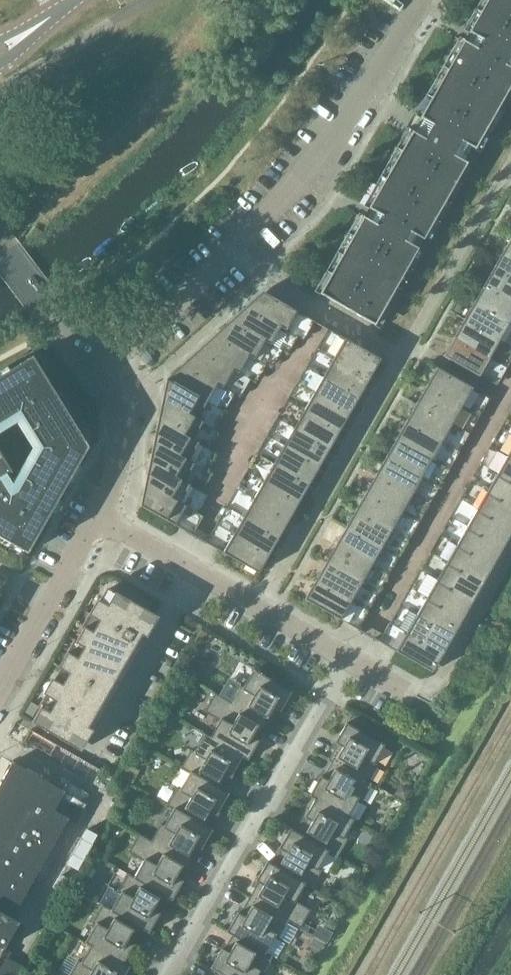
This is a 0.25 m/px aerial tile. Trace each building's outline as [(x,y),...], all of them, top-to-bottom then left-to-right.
[(469,32),(473,34),(468,43),(464,41),(420,118),(424,120),(416,134),(412,132),(369,208),(373,211),(368,219),(364,217),(320,294),(375,325),(419,249),(415,247),(420,238),(424,240),(467,164),(463,162),(472,147),(476,149),(510,87),(510,0),(488,0),(469,32)] [(510,277),(510,253),(504,249),(494,267),(510,277)] [(484,285),(510,301),(510,277),(494,267),(484,285)] [(484,285),(474,303),(509,323),(510,320),(510,301),(484,285)] [(280,327),(291,308),(263,292),(246,307),(280,327)] [(509,323),(474,303),(463,321),(499,341),(500,341),(509,323)] [(270,345),(280,327),(246,307),(230,322),(264,342),(270,345)] [(453,339),(489,359),(499,341),(463,321),(453,339)] [(264,342),(230,322),(214,336),(249,356),(254,360),(264,342)] [(249,356),(214,336),(198,351),(233,371),(238,374),(249,356)] [(379,358),(345,339),(335,357),(369,376),(379,358)] [(489,359),(453,339),(444,357),(479,377),(489,359)] [(233,371),(198,351),(182,365),(217,385),(223,388),(233,371)] [(19,414),(19,415),(49,397),(49,396),(55,393),(32,357),(9,371),(12,376),(0,384),(0,394),(14,417),(19,414)] [(369,376),(335,357),(325,375),(359,394),(369,376)] [(217,385),(182,365),(167,379),(208,402),(217,385)] [(462,406),(473,388),(437,368),(427,386),(462,406)] [(359,394),(325,375),(315,393),(349,412),(359,394)] [(208,402),(167,379),(166,380),(169,382),(164,391),(170,394),(166,401),(197,419),(208,402)] [(462,406),(427,386),(416,404),(452,424),(462,406)] [(349,412),(315,393),(304,410),(305,410),(339,430),(349,412)] [(14,417),(0,394),(0,426),(14,417)] [(19,415),(40,448),(39,449),(76,427),(65,409),(59,412),(49,397),(19,415)] [(203,422),(197,419),(166,401),(160,412),(165,415),(162,422),(193,440),(203,422)] [(452,424),(416,404),(407,422),(442,442),(452,424)] [(339,430),(305,410),(294,428),(329,448),(339,430)] [(199,443),(193,440),(162,422),(155,433),(161,436),(157,443),(189,461),(199,443)] [(442,442),(407,422),(406,422),(396,440),(432,460),(442,442)] [(39,449),(32,462),(68,483),(69,482),(63,479),(72,462),(78,466),(88,447),(76,427),(39,449)] [(329,448),(294,428),(284,446),(319,466),(329,448)] [(432,460),(396,440),(396,439),(386,457),(422,478),(432,460)] [(194,464),(189,461),(157,443),(151,454),(157,457),(153,464),(184,482),(194,464)] [(319,466),(284,446),(274,464),(309,484),(319,466)] [(6,475),(11,472),(11,473),(12,472),(0,454),(0,475),(2,478),(6,475)] [(508,455),(498,472),(498,473),(510,480),(510,456),(508,455)] [(422,478),(386,457),(376,475),(412,496),(422,478)] [(32,462),(16,490),(11,493),(12,494),(14,498),(48,518),(49,517),(43,513),(53,497),(58,500),(68,483),(32,462)] [(190,485),(184,482),(153,464),(147,475),(153,478),(149,485),(180,503),(190,485)] [(264,482),(299,502),(309,484),(274,464),(264,482)] [(498,473),(488,490),(510,504),(510,480),(498,473)] [(14,498),(12,494),(11,493),(2,478),(0,475),(0,521),(14,498)] [(412,496),(376,475),(366,493),(401,514),(412,496)] [(264,482),(254,500),(289,520),(299,502),(264,482)] [(180,503),(149,485),(142,496),(148,499),(143,508),(169,522),(180,503)] [(488,490),(478,508),(510,527),(510,504),(488,490)] [(366,493),(355,511),(391,531),(401,514),(366,493)] [(13,538),(10,543),(28,554),(48,518),(14,498),(0,521),(0,530),(13,538)] [(289,520),(254,500),(243,517),(279,537),(289,520)] [(468,526),(504,547),(510,535),(510,527),(478,508),(468,526)] [(391,531),(355,511),(345,529),(381,549),(391,531)] [(243,517),(233,535),(269,555),(279,537),(243,517)] [(504,547),(468,526),(457,544),(494,565),(504,547)] [(381,549),(345,529),(335,547),(371,567),(381,549)] [(269,555),(233,535),(223,553),(259,574),(269,555)] [(494,565),(457,544),(447,562),(484,583),(494,565)] [(371,567),(335,547),(325,565),(361,585),(371,567)] [(484,583),(447,562),(437,580),(473,601),(484,583)] [(361,585),(325,565),(315,583),(350,603),(361,585)] [(473,601),(437,580),(427,598),(463,619),(473,601)] [(350,603),(315,583),(305,600),(341,620),(350,603)] [(57,685),(34,724),(77,749),(154,614),(109,589),(55,683),(57,685)] [(463,619),(427,598),(417,616),(453,637),(463,619)] [(453,637),(417,616),(406,634),(443,655),(453,637)] [(443,655),(406,634),(396,652),(433,673),(443,655)] [(292,692),(254,670),(243,688),(240,686),(231,703),(230,703),(267,724),(266,725),(270,727),(279,711),(281,712),(292,692)] [(231,703),(215,694),(205,712),(220,721),(211,737),(210,738),(243,756),(242,757),(248,761),(260,741),(258,740),(266,725),(267,724),(230,703),(231,703)] [(332,761),(369,782),(378,765),(375,763),(385,745),(347,723),(335,743),(337,744),(328,761),(331,763),(332,761)] [(243,756),(210,738),(211,737),(205,734),(195,752),(191,750),(181,768),(193,775),(194,775),(221,790),(222,789),(230,775),(232,776),(242,757),(243,756)] [(369,782),(332,761),(331,763),(323,777),(321,776),(310,796),(315,799),(316,798),(349,817),(358,800),(362,802),(372,784),(369,782)] [(65,792),(13,762),(0,785),(0,974),(21,974),(25,968),(1,955),(19,923),(12,919),(69,819),(54,811),(65,792)] [(221,790),(194,775),(193,775),(185,790),(182,788),(170,808),(173,810),(174,809),(207,828),(207,827),(216,813),(218,814),(229,794),(222,789),(221,790)] [(328,852),(328,853),(337,858),(347,840),(344,838),(354,820),(349,817),(316,798),(315,799),(305,818),(307,819),(298,834),(328,852)] [(174,809),(173,810),(164,827),(161,825),(151,841),(151,842),(191,865),(200,849),(201,850),(213,830),(207,827),(207,828),(174,809)] [(328,852),(298,834),(298,833),(291,829),(279,849),(281,850),(273,865),(272,866),(305,884),(305,885),(312,889),(322,871),(319,869),(328,853),(328,852)] [(151,841),(139,834),(129,852),(144,861),(134,878),(167,897),(167,898),(172,901),(184,881),(182,880),(191,865),(151,842),(151,841)] [(305,884),(272,866),(273,865),(267,862),(256,882),(258,883),(249,898),(289,921),(289,922),(301,929),(312,909),(297,900),(305,885),(305,884)] [(167,897),(134,878),(128,874),(117,894),(120,895),(111,910),(111,911),(142,928),(141,929),(149,934),(160,914),(159,913),(167,898),(167,897)] [(233,935),(266,954),(266,953),(275,938),(278,940),(289,922),(289,921),(249,898),(240,914),(238,913),(227,932),(232,935),(233,935)] [(142,928),(111,911),(111,910),(102,905),(92,923),(95,925),(85,943),(91,946),(124,964),(135,945),(133,944),(141,929),(142,928)] [(219,973),(223,974),(258,974),(259,973),(263,974),(273,957),(266,953),(266,954),(233,935),(232,935),(224,950),(222,949),(211,969),(218,973),(219,973)] [(91,946),(81,963),(78,961),(70,974),(125,974),(130,967),(124,964),(91,946)]
